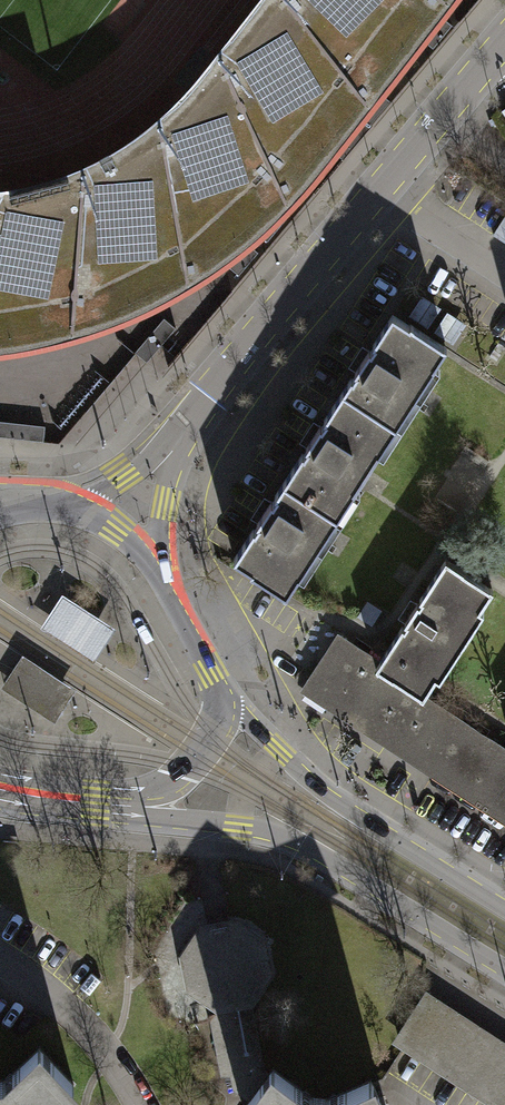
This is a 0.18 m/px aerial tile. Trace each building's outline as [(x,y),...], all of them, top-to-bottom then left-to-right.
[(13,356),(104,335),(173,302),(206,282),(238,258),(275,228),(458,0),(254,0),(198,71),(163,111),(120,144),(69,171),(26,181),(0,184),(0,357),(13,356)] [(441,308),(423,296),(411,315),(429,326),(441,308)] [(465,323),(447,311),(436,329),(454,341),(465,323)] [(351,377),(342,391),(390,421),(427,364),(433,367),(447,347),(410,324),(409,325),(392,314),(373,344),(380,349),(376,354),(369,349),(355,372),(362,376),(358,382),(351,377)] [(135,353),(144,361),(174,327),(162,316),(132,351),(135,353)] [(373,448),(390,421),(342,391),(324,419),(331,424),(327,429),(327,430),(320,425),(305,447),(312,452),(309,457),(302,453),(283,481),(331,512),(348,487),(354,491),(379,452),(373,448)] [(0,419),(0,435),(43,439),(45,423),(0,419)] [(293,570),(331,512),(283,481),(274,495),(282,500),(278,505),(271,500),(256,523),(263,527),(260,532),(253,528),(233,558),(251,570),(250,571),(286,594),(299,574),(293,570)] [(402,626),(379,661),(375,667),(423,697),(424,696),(437,676),(434,675),(477,609),(479,611),(493,589),(446,559),(420,599),(427,604),(424,607),(417,603),(404,623),(411,627),(409,631),(402,626)] [(41,627),(96,662),(117,628),(63,593),(41,627)] [(424,696),(423,697),(375,667),(379,661),(343,637),(309,688),(412,755),(443,709),(424,696)] [(1,687),(55,722),(77,689),(22,654),(1,687)] [(412,755),(436,771),(466,724),(443,709),(412,755)] [(466,724),(436,771),(504,816),(504,749),(466,724)] [(261,1070),(246,997),(250,996),(266,972),(260,942),(234,925),(204,931),(187,956),(192,987),(216,1003),(220,1003),(221,1015),(228,1014),(239,1069),(233,1071),(236,1087),(251,1097),(268,1075),(261,1070)] [(426,998),(398,1040),(499,1104),(504,1104),(504,1049),(426,998)] [(73,1084),(39,1048),(4,1081),(0,1082),(0,1104),(51,1104),(73,1084)] [(328,1099),(312,1098),(272,1069),(268,1075),(251,1097),(246,1104),(382,1104),(371,1080),(328,1099)]
